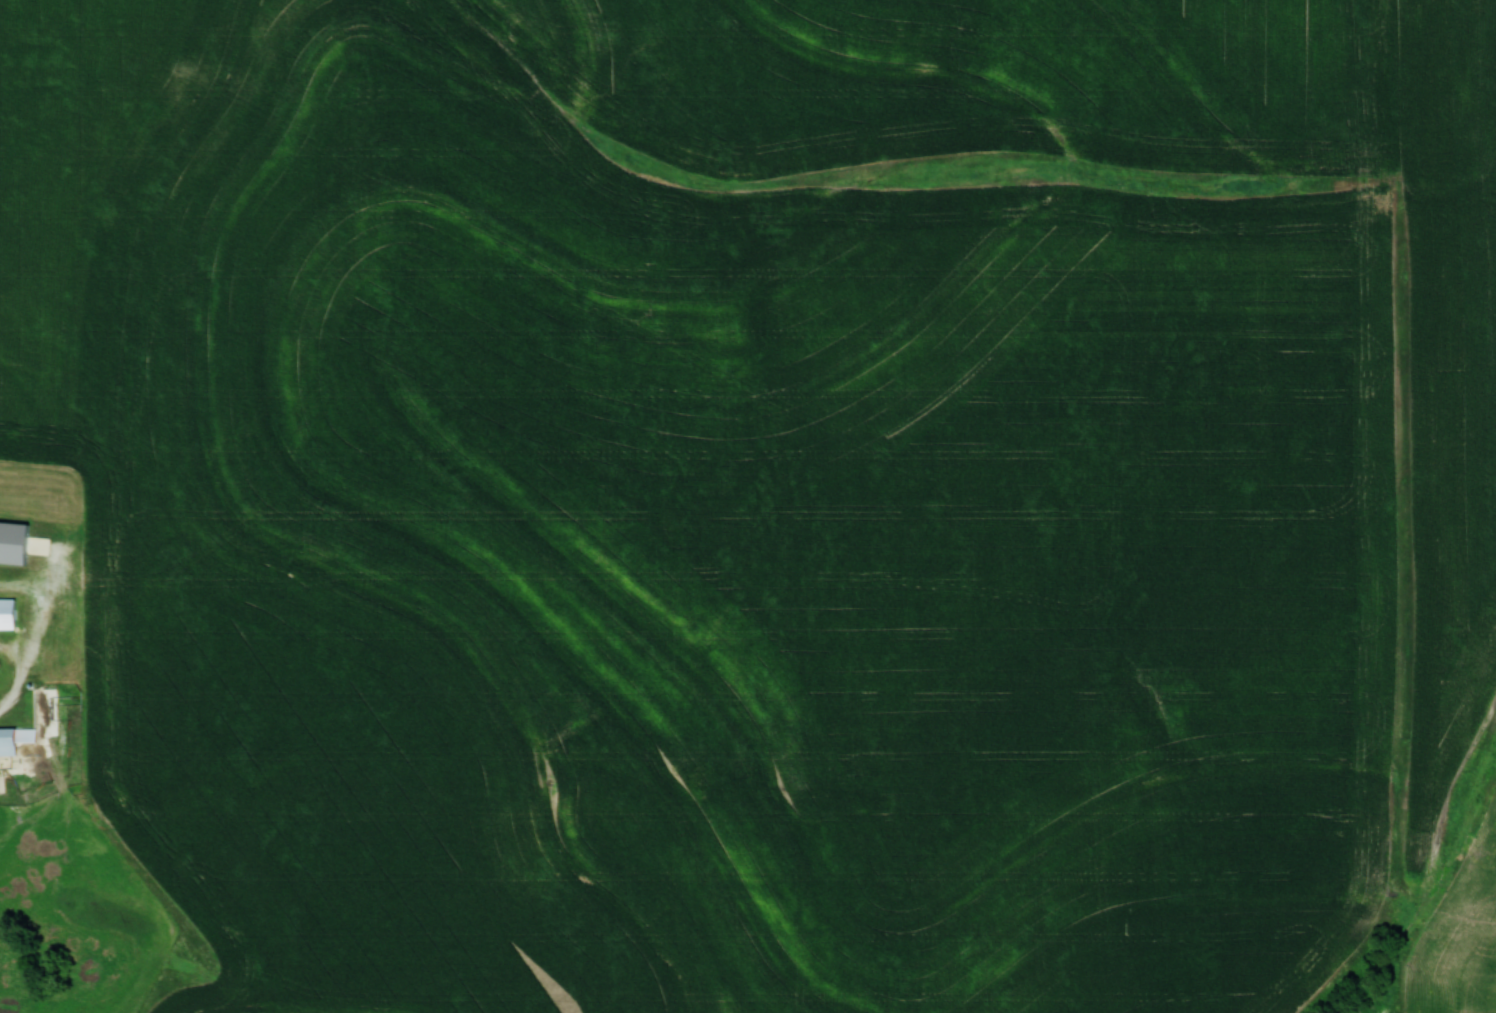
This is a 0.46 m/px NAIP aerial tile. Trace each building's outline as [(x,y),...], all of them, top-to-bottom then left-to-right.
[(25,564),(27,523),(0,522),(0,562),(25,564)] [(14,598),(0,598),(0,629),(14,629),(14,598)] [(0,728),(0,755),(11,756),(11,742),(33,743),(33,729),(0,728)]
